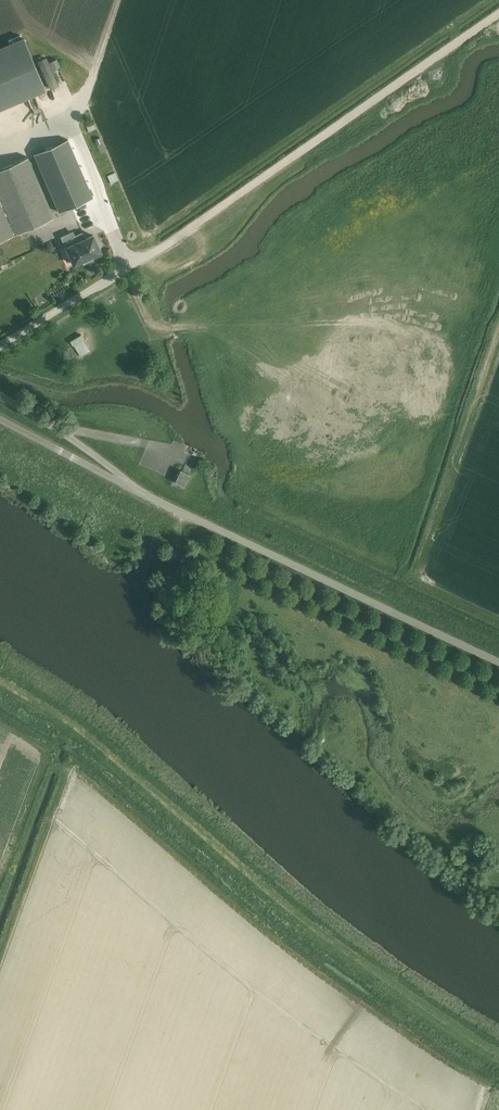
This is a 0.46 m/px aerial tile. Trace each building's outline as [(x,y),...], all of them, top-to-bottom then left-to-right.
[(46,90),(24,39),(0,50),(0,110),(46,90)] [(57,59),(49,62),(47,57),(38,61),(50,89),(59,85),(53,71),(61,67),(57,59)] [(101,122),(94,126),(97,133),(104,129),(101,122)] [(33,154),(40,170),(58,212),(83,202),(93,197),(67,140),(33,154)] [(53,217),(27,157),(0,169),(0,241),(53,217)] [(123,173),(115,176),(118,184),(126,181),(123,173)] [(91,256),(100,253),(93,235),(85,238),(82,232),(75,235),(73,231),(60,236),(65,248),(59,250),(66,267),(83,260),(83,261),(92,258),(91,256)] [(180,470),(175,482),(184,486),(189,474),(180,470)] [(192,471),(187,484),(196,488),(202,475),(192,471)]
